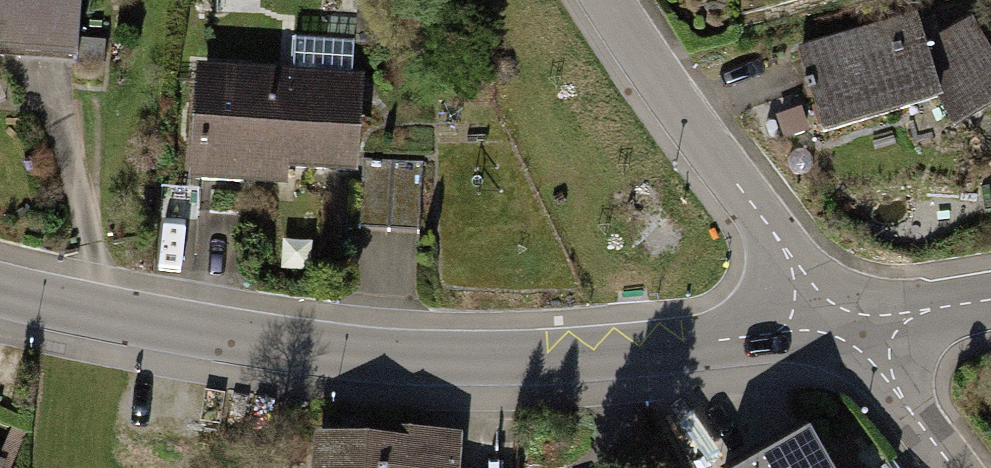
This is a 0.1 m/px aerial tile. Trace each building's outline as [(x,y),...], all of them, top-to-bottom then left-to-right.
[(81,63),(84,0),(0,0),(0,59),(81,63)] [(794,50),(801,76),(818,140),(939,107),(950,135),(990,112),(990,58),(969,18),(924,40),(919,19),(794,50)] [(369,77),(201,67),(194,188),(289,194),(291,173),(363,177),(364,156),(369,77)] [(363,177),(361,226),(420,230),(424,159),(364,156),(363,177)] [(316,438),(313,467),(463,467),(465,437),(346,429),(346,440),(316,438)] [(807,441),(791,450),(759,467),(823,467),(807,441)]
